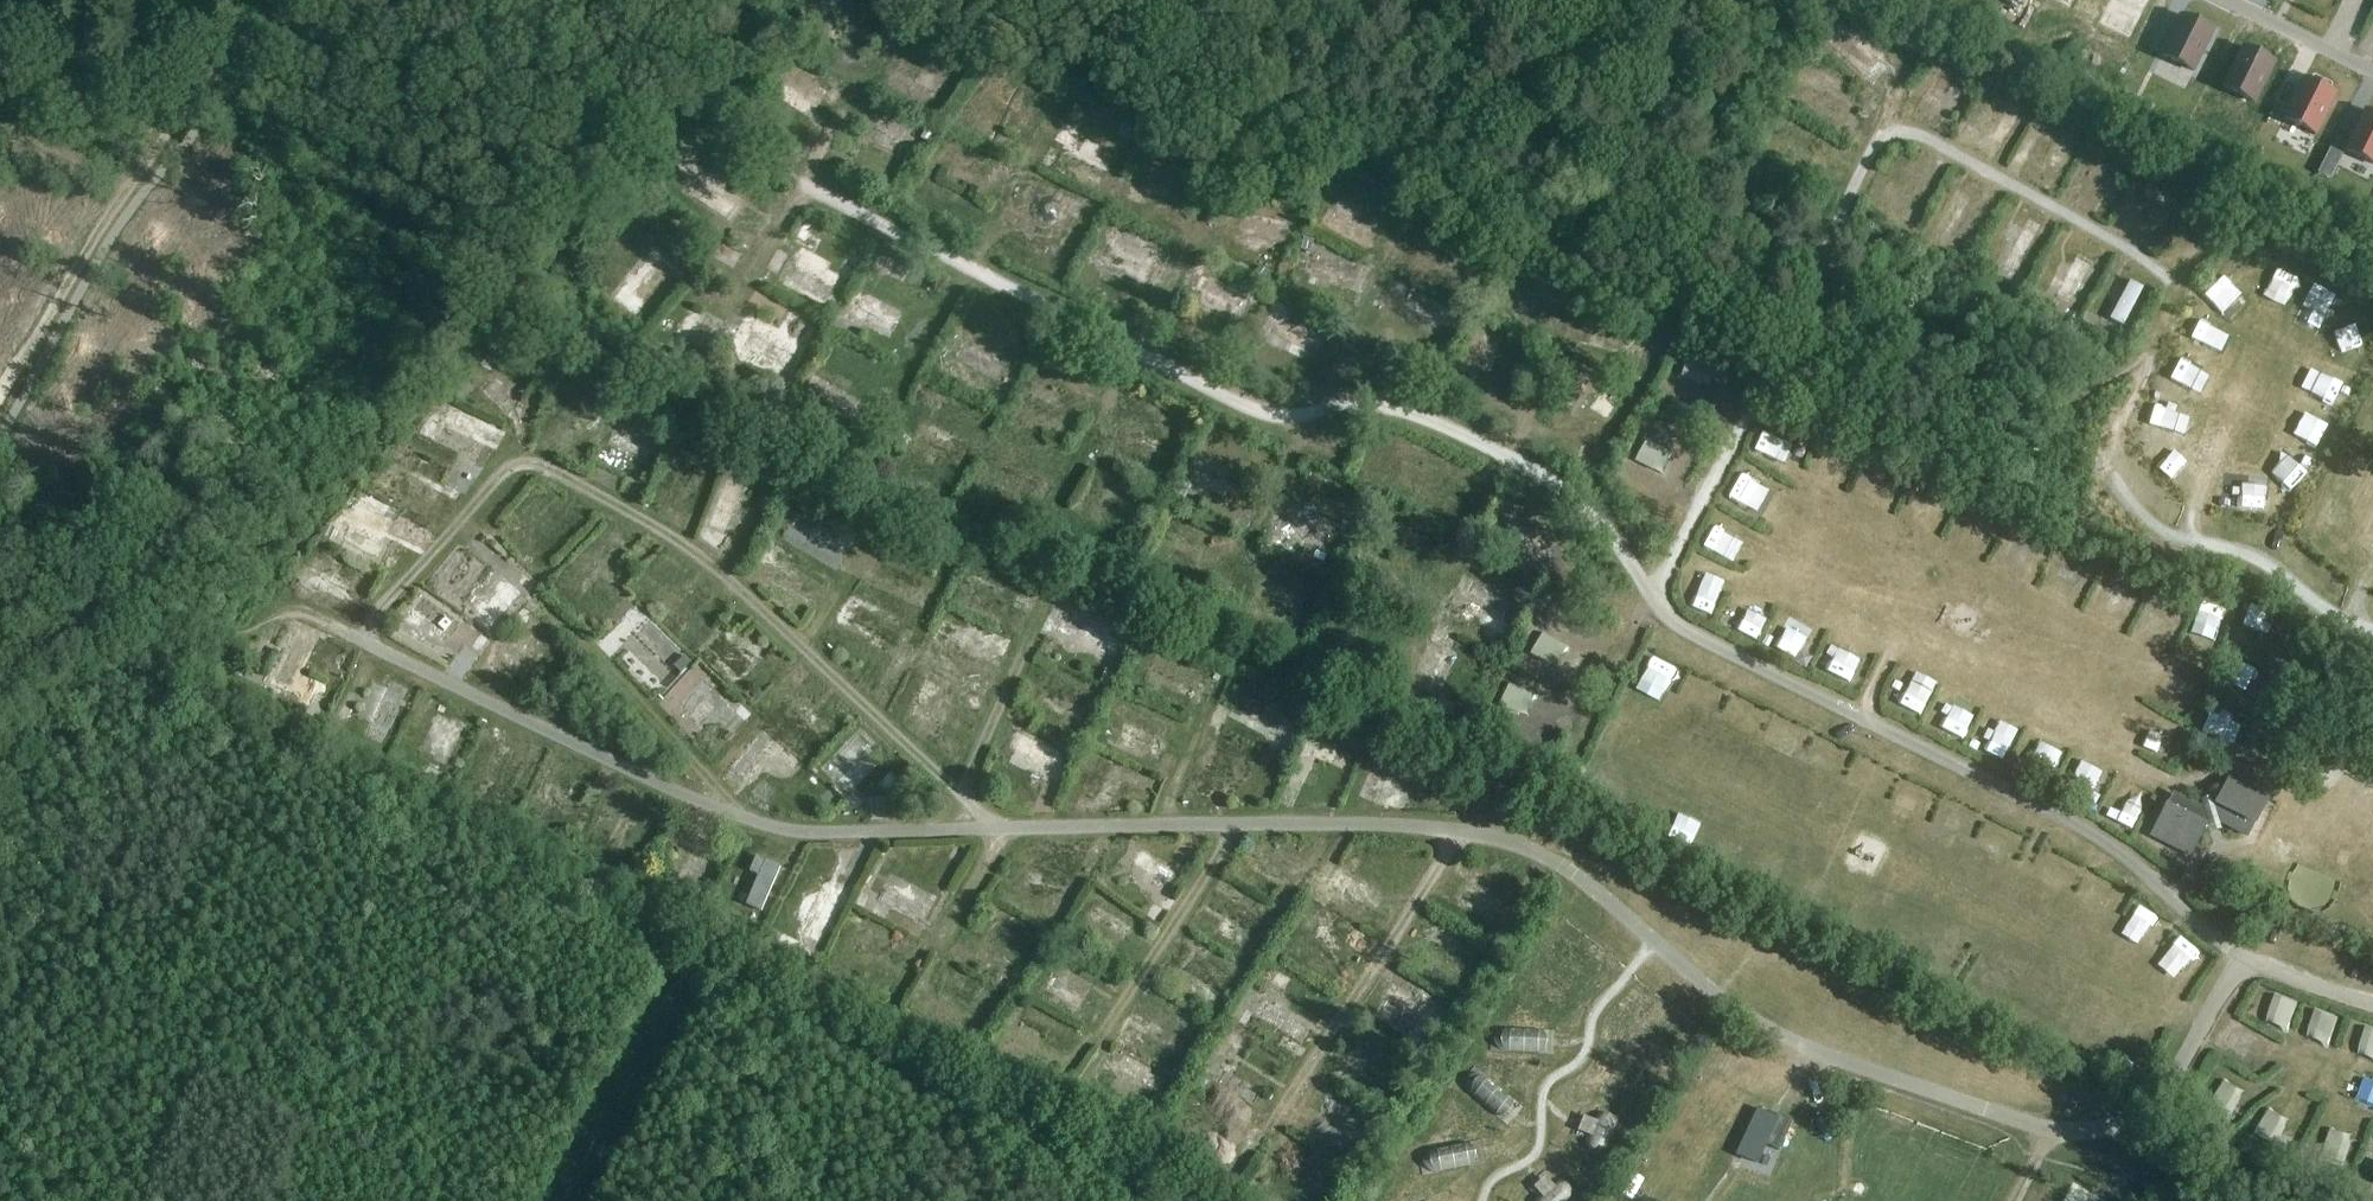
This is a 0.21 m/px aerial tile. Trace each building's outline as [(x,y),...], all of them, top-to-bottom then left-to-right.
[(2178,14),(2158,54),(2184,67),(2190,70),(2210,30),(2205,27),(2205,21),(2188,13),(2183,16),(2178,14)] [(2238,44),(2218,84),(2244,97),(2250,100),(2270,60),(2265,57),(2264,51),(2248,43),(2243,46),(2238,44)] [(2284,119),(2315,135),(2336,95),(2330,92),(2330,87),(2314,79),(2309,82),(2304,79),(2284,119)] [(2372,164),(2372,114),(2365,110),(2345,151),(2372,164)] [(857,139),(853,151),(872,158),(877,146),(857,139)] [(680,157),(674,165),(686,173),(691,165),(680,157)] [(1981,229),(1962,271),(1979,279),(1998,237),(1981,229)] [(1077,238),(1068,258),(1114,279),(1123,259),(1077,238)] [(2034,310),(2053,267),(2029,256),(2009,299),(2034,310)] [(842,259),(836,274),(861,283),(867,269),(842,259)] [(1273,262),(1271,284),(1316,287),(1318,265),(1273,262)] [(797,303),(783,294),(787,287),(754,267),(742,286),(789,315),(797,303)] [(1201,317),(1206,304),(1169,288),(1163,301),(1201,317)] [(854,328),(817,302),(804,321),(841,346),(854,328)] [(724,304),(719,314),(740,323),(745,313),(724,304)] [(1239,324),(1233,340),(1270,353),(1275,337),(1239,324)] [(2120,334),(2115,342),(2125,348),(2129,340),(2120,334)] [(1526,348),(1521,359),(1531,363),(1536,353),(1526,348)] [(923,350),(914,367),(960,390),(969,374),(923,350)] [(1559,416),(1570,399),(1549,386),(1539,403),(1559,416)] [(447,403),(471,425),(481,414),(458,392),(447,403)] [(1638,465),(1648,449),(1614,428),(1604,444),(1638,465)] [(413,461),(435,464),(437,448),(415,444),(413,461)] [(2296,471),(2323,479),(2327,466),(2301,458),(2296,471)] [(798,545),(783,564),(795,573),(810,554),(798,545)] [(579,599),(591,589),(580,577),(568,587),(579,599)] [(485,623),(500,644),(508,638),(477,593),(430,626),(446,650),(485,623)] [(648,643),(680,610),(663,593),(630,626),(648,643)] [(1507,661),(1519,620),(1502,615),(1490,655),(1507,661)] [(559,649),(571,662),(588,646),(626,687),(647,667),(608,626),(606,628),(595,616),(559,649)] [(1772,668),(1786,638),(1769,631),(1756,661),(1772,668)] [(234,691),(253,700),(275,651),(256,643),(234,691)] [(664,669),(706,690),(717,669),(675,648),(664,669)] [(863,661),(857,677),(872,683),(879,668),(863,661)] [(1112,672),(1109,690),(1160,699),(1163,680),(1112,672)] [(633,715),(650,732),(684,699),(667,682),(633,715)] [(1496,715),(1505,700),(1475,684),(1467,700),(1496,715)] [(348,741),(365,704),(350,698),(333,734),(348,741)] [(790,754),(734,703),(721,717),(777,768),(790,754)] [(1132,759),(1142,737),(1091,713),(1081,735),(1132,759)] [(690,718),(682,729),(696,740),(705,729),(690,718)] [(1907,723),(1901,734),(1924,745),(1929,734),(1907,723)] [(405,731),(390,773),(409,780),(425,738),(405,731)] [(783,779),(804,800),(839,766),(818,744),(783,779)] [(1992,775),(2010,784),(2015,774),(1997,765),(1992,775)] [(2251,838),(2274,793),(2231,772),(2216,803),(2203,806),(2174,791),(2151,835),(2192,856),(2208,826),(2220,823),(2251,838)] [(841,895),(838,925),(884,930),(885,914),(865,912),(867,898),(841,895)] [(784,935),(778,947),(791,953),(797,941),(784,935)] [(1238,980),(1232,996),(1248,1002),(1254,986),(1238,980)] [(1382,1032),(1392,1016),(1362,997),(1351,1013),(1382,1032)] [(1118,1100),(1125,1087),(1088,1067),(1081,1081),(1118,1100)] [(1185,1076),(1174,1098),(1219,1119),(1222,1112),(1211,1107),(1218,1092),(1185,1076)] [(1294,1106),(1285,1122),(1323,1146),(1333,1130),(1294,1106)] [(1188,1175),(1206,1136),(1190,1128),(1171,1167),(1188,1175)]
